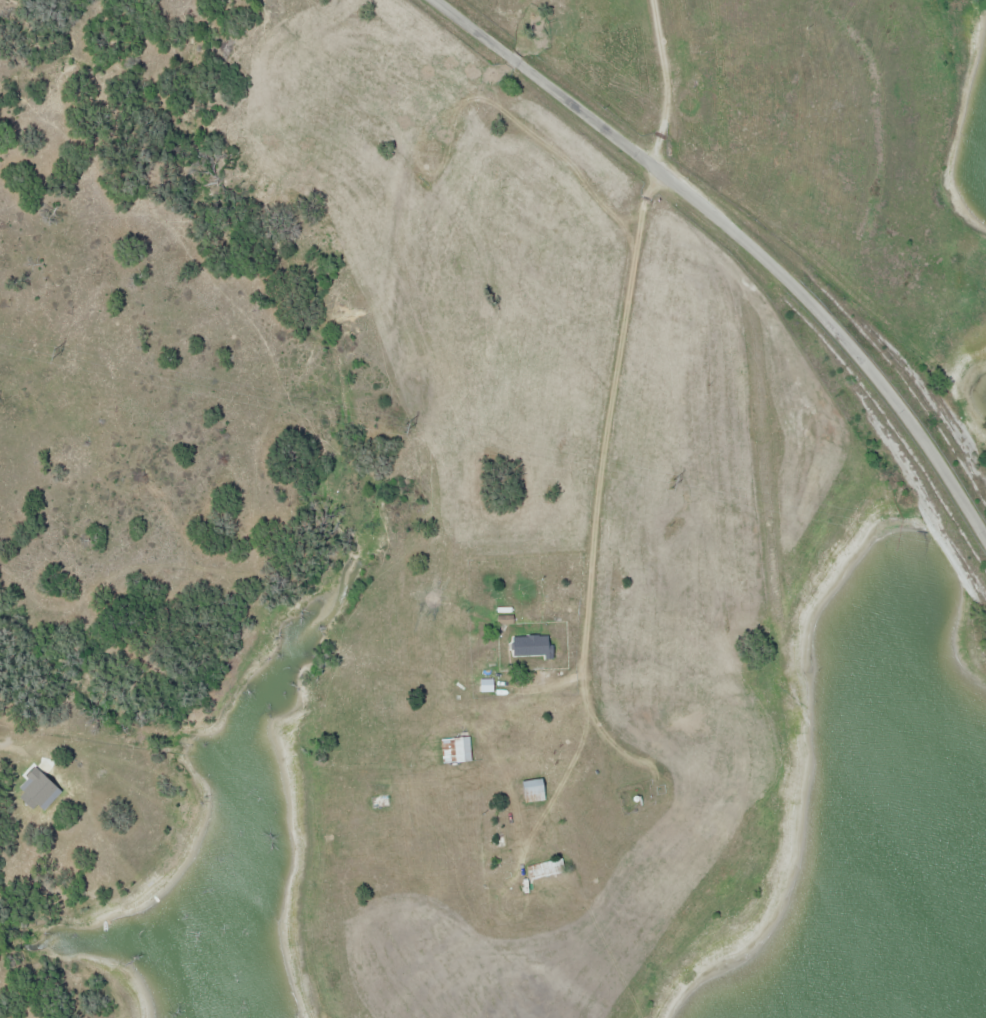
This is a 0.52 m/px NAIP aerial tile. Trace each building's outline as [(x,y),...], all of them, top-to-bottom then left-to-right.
[(543,635),(507,635),(507,655),(543,655),(543,635)] [(491,690),(491,679),(476,679),(476,690),(491,690)] [(468,737),(452,737),(452,760),(468,760),(468,737)] [(516,781),(519,802),(542,800),(540,778),(516,781)] [(367,808),(386,808),(386,795),(367,795),(367,808)] [(525,877),(562,872),(560,859),(523,864),(525,877)]
